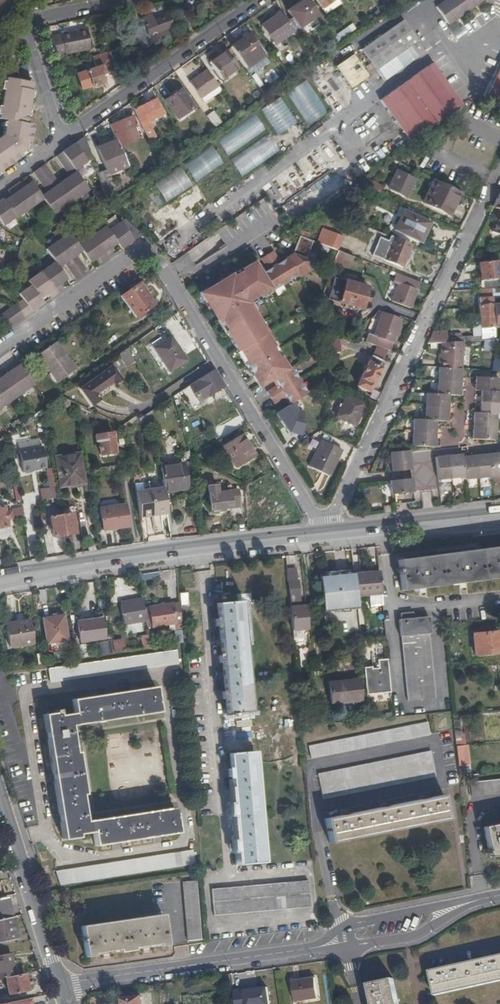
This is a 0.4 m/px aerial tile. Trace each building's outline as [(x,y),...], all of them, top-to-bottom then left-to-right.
[(318,16),(308,0),(304,0),(287,12),(299,29),(318,16)] [(321,8),(333,0),(316,0),(321,8)] [(448,26),(484,0),(446,0),(435,8),(448,26)] [(274,45),(293,31),(281,14),(262,27),(274,45)] [(135,27),(140,44),(143,46),(148,45),(150,42),(163,37),(164,40),(169,38),(166,29),(170,27),(166,16),(152,22),(149,16),(142,19),(143,24),(135,27)] [(401,20),(360,50),(375,71),(382,82),(423,53),(415,41),(416,41),(401,20)] [(60,36),(51,38),(57,56),(89,50),(85,29),(60,34),(60,36)] [(230,47),(244,68),(263,55),(249,34),(230,47)] [(114,50),(108,52),(113,67),(119,64),(114,50)] [(375,71),(360,50),(350,56),(366,78),(375,71)] [(209,63),(221,79),(237,68),(226,51),(209,63)] [(113,67),(108,52),(98,55),(101,66),(77,75),(82,89),(92,86),(96,88),(100,86),(101,84),(103,83),(100,76),(115,71),(113,67)] [(366,78),(350,56),(334,68),(348,90),(366,78)] [(408,144),(460,107),(430,64),(378,101),(408,144)] [(499,107),(499,65),(484,99),(499,107)] [(189,83),(199,97),(217,85),(206,70),(189,83)] [(4,121),(24,124),(31,84),(5,78),(4,83),(1,82),(0,87),(0,91),(2,92),(0,105),(0,120),(4,121)] [(309,78),(289,91),(310,123),(330,110),(309,78)] [(203,102),(221,90),(217,85),(199,97),(203,102)] [(164,101),(177,118),(193,107),(180,90),(164,101)] [(283,94),(264,108),(281,133),(300,121),(283,94)] [(134,110),(148,139),(154,136),(151,129),(153,128),(149,120),(156,116),(153,111),(160,108),(156,99),(134,110)] [(258,111),(219,137),(231,154),(268,128),(258,111)] [(214,129),(221,124),(213,113),(206,117),(214,129)] [(114,139),(117,147),(137,138),(133,127),(137,125),(132,116),(108,125),(114,139)] [(5,167),(19,157),(18,155),(24,150),(25,143),(29,144),(32,125),(24,124),(4,121),(4,123),(1,123),(1,126),(3,127),(2,136),(0,137),(0,159),(5,167)] [(271,132),(233,158),(245,175),(281,149),(271,132)] [(87,143),(84,135),(62,152),(70,164),(74,170),(92,158),(87,143)] [(122,168),(126,166),(117,147),(114,139),(101,145),(102,147),(97,149),(107,173),(122,168)] [(213,142),(186,161),(199,182),(226,163),(213,142)] [(70,164),(62,152),(55,157),(64,169),(70,164)] [(45,164),(39,168),(47,181),(53,176),(45,164)] [(82,179),(89,173),(84,166),(77,171),(82,179)] [(179,167),(154,183),(167,202),(191,186),(179,167)] [(39,168),(33,172),(41,185),(47,181),(39,168)] [(123,171),(122,168),(107,173),(109,177),(123,171)] [(395,192),(404,196),(413,178),(398,170),(394,177),(396,179),(394,182),(398,185),(395,192)] [(64,180),(76,198),(88,190),(75,172),(64,180)] [(328,172),(298,197),(304,204),(317,193),(321,198),(338,184),(328,172)] [(53,176),(47,181),(52,188),(58,184),(53,176)] [(76,198),(64,180),(58,184),(52,188),(65,206),(76,198)] [(449,214),(459,192),(435,180),(425,202),(449,214)] [(47,181),(41,185),(47,192),(52,188),(47,181)] [(104,183),(109,197),(116,194),(111,181),(104,183)] [(41,196),(31,182),(23,187),(19,182),(13,186),(29,209),(43,199),(41,196)] [(29,209),(13,186),(7,190),(11,196),(4,201),(15,217),(16,218),(29,209)] [(65,206),(52,188),(47,192),(41,196),(43,199),(54,214),(65,206)] [(15,217),(4,201),(2,199),(0,200),(0,221),(3,226),(15,217)] [(394,229),(421,242),(430,222),(403,209),(394,229)] [(115,217),(105,224),(108,229),(119,222),(115,217)] [(124,219),(107,231),(117,244),(121,249),(141,234),(124,219)] [(324,228),(336,233),(337,228),(326,224),(324,228)] [(104,227),(91,236),(107,258),(113,254),(109,249),(117,244),(107,231),(104,227)] [(342,235),(336,233),(324,228),(322,234),(328,237),(325,245),(337,249),(342,235)] [(69,233),(57,241),(70,259),(76,255),(82,251),(78,245),(69,233)] [(305,237),(299,235),(291,255),(278,263),(271,252),(259,259),(267,270),(260,275),(252,263),(239,271),(240,273),(228,280),(227,279),(201,295),(218,323),(220,321),(226,332),(224,333),(237,352),(239,351),(246,363),(244,364),(251,376),(253,374),(261,386),(273,378),(278,385),(266,393),(274,404),(285,397),(290,405),(295,401),(306,394),(290,368),(287,369),(280,357),(277,358),(271,347),(273,346),(265,334),(263,335),(257,324),(258,323),(251,311),(249,312),(244,303),(257,295),(258,297),(269,290),(270,292),(296,276),(297,277),(307,271),(310,263),(306,261),(314,241),(305,237)] [(78,245),(82,251),(90,262),(97,257),(101,263),(107,258),(91,236),(78,245)] [(411,244),(394,237),(384,260),(402,268),(411,244)] [(55,262),(58,268),(64,264),(70,259),(57,241),(46,249),(55,262)] [(334,258),(333,261),(348,267),(352,256),(336,250),(334,258)] [(70,259),(73,264),(79,260),(76,255),(70,259)] [(64,264),(67,268),(73,264),(70,259),(64,264)] [(79,260),(73,264),(82,276),(88,272),(79,260)] [(480,262),(482,279),(498,277),(499,277),(499,273),(499,260),(496,260),(480,262)] [(55,262),(41,272),(57,294),(63,290),(59,284),(66,279),(58,268),(55,262)] [(67,268),(76,280),(82,276),(73,264),(67,268)] [(27,281),(30,285),(39,298),(47,293),(51,298),(57,294),(41,272),(27,281)] [(407,308),(418,282),(395,273),(391,282),(396,284),(390,301),(407,308)] [(328,298),(361,308),(368,286),(334,277),(328,298)] [(498,277),(482,279),(483,286),(499,284),(498,277)] [(121,296),(136,317),(154,304),(139,283),(121,296)] [(22,300),(17,304),(26,316),(43,304),(39,298),(30,285),(18,294),(22,300)] [(491,293),(491,290),(477,291),(479,316),(492,316),(492,304),(491,293)] [(17,304),(11,308),(20,320),(26,316),(17,304)] [(492,316),(494,338),(494,339),(499,338),(499,304),(492,304),(492,316)] [(11,308),(6,312),(14,324),(20,320),(11,308)] [(442,309),(439,318),(463,316),(462,309),(442,309)] [(8,328),(14,324),(6,312),(0,316),(8,328)] [(365,343),(389,351),(394,337),(398,327),(400,320),(382,313),(373,337),(368,335),(365,343)] [(492,316),(479,316),(480,335),(464,337),(450,339),(450,341),(482,339),(494,339),(494,338),(492,316)] [(432,332),(427,343),(446,341),(445,331),(432,332)] [(153,349),(169,370),(186,359),(170,337),(153,349)] [(340,338),(325,337),(326,346),(339,348),(340,338)] [(494,339),(482,339),(482,350),(492,349),(493,347),(494,339)] [(38,354),(57,380),(74,367),(56,341),(38,354)] [(436,359),(435,367),(436,367),(459,368),(460,368),(461,347),(439,346),(438,359),(436,359)] [(128,350),(119,355),(126,366),(134,361),(128,350)] [(356,385),(368,391),(371,385),(372,385),(380,368),(380,367),(383,361),(371,355),(356,385)] [(489,370),(489,372),(499,371),(499,355),(491,355),(489,370)] [(13,369),(6,374),(20,394),(34,384),(18,361),(11,366),(13,369)] [(80,389),(91,405),(100,399),(96,393),(112,383),(114,384),(121,379),(112,366),(101,374),(102,375),(80,389)] [(459,368),(436,367),(436,380),(458,382),(459,368)] [(222,386),(212,370),(193,383),(197,389),(189,395),(195,403),(206,396),(222,386)] [(7,403),(20,394),(6,374),(0,378),(0,394),(7,403)] [(473,389),(479,390),(494,391),(495,378),(473,376),(473,389)] [(458,382),(436,380),(435,392),(446,393),(457,394),(458,382)] [(478,401),(499,403),(499,400),(499,392),(494,391),(479,390),(478,401)] [(446,393),(435,392),(424,392),(423,406),(445,407),(446,393)] [(336,416),(354,424),(364,403),(346,394),(336,416)] [(478,401),(478,413),(493,414),(499,414),(499,403),(478,401)] [(292,404),(275,414),(288,434),(300,437),(303,423),(301,423),(303,412),(297,412),(292,404)] [(445,420),(445,407),(423,406),(423,418),(434,419),(445,420)] [(151,411),(137,420),(140,426),(152,418),(151,411)] [(471,412),(471,425),(492,427),(493,414),(478,413),(471,412)] [(234,429),(245,422),(242,417),(231,424),(234,429)] [(433,433),(434,419),(423,418),(411,417),(410,431),(433,433)] [(492,427),(471,425),(470,439),(491,440),(492,427)] [(433,433),(410,431),(409,444),(432,446),(433,433)] [(99,442),(102,455),(115,453),(113,435),(105,436),(105,435),(96,436),(97,442),(99,442)] [(223,447),(237,469),(255,457),(241,435),(223,447)] [(308,466),(329,476),(342,450),(322,440),(308,466)] [(19,451),(23,472),(46,468),(42,448),(19,451)] [(388,451),(389,471),(408,469),(407,449),(388,451)] [(204,455),(208,460),(215,455),(212,450),(204,455)] [(498,453),(486,454),(488,476),(499,475),(499,467),(498,453)] [(448,478),(461,477),(459,457),(459,454),(446,456),(448,478)] [(475,478),(488,476),(486,454),(473,455),(475,478)] [(56,459),(60,485),(83,481),(78,455),(56,459)] [(461,479),(475,478),(473,455),(459,457),(461,477),(461,479)] [(435,480),(448,478),(446,456),(433,457),(435,480)] [(162,487),(163,491),(187,487),(183,465),(159,467),(162,487)] [(87,470),(88,478),(121,473),(115,466),(87,470)] [(46,469),(49,486),(56,485),(53,468),(46,469)] [(389,493),(391,493),(411,491),(409,477),(388,479),(389,493)] [(439,496),(449,495),(448,481),(439,481),(439,496)] [(212,512),(218,511),(218,509),(225,508),(225,505),(229,504),(230,507),(239,506),(237,490),(218,492),(216,485),(207,486),(210,509),(212,509),(212,512)] [(162,487),(135,491),(139,517),(166,513),(163,491),(162,487)] [(57,498),(56,490),(41,492),(42,500),(57,498)] [(391,493),(392,502),(412,500),(411,491),(391,493)] [(101,530),(127,526),(124,504),(98,508),(101,530)] [(7,527),(6,519),(10,519),(9,512),(5,513),(4,506),(0,507),(0,528),(7,527)] [(23,516),(21,508),(11,509),(12,517),(23,516)] [(60,515),(64,535),(75,533),(72,514),(60,515)] [(298,523),(300,523),(301,518),(300,517),(298,515),(288,514),(287,521),(298,523)] [(53,537),(64,535),(60,515),(56,516),(50,517),(53,537)] [(398,559),(402,590),(409,589),(408,587),(435,583),(436,586),(449,584),(450,582),(475,579),(476,581),(489,579),(489,577),(499,575),(499,547),(398,559)] [(368,572),(354,573),(356,594),(368,593),(381,592),(379,569),(368,570),(368,572)] [(296,572),(287,573),(287,581),(289,581),(292,606),(290,606),(293,637),(301,637),(301,628),(308,628),(306,605),(300,605),(298,581),(297,581),(296,572)] [(354,572),(319,576),(322,611),(357,607),(356,594),(354,573),(354,572)] [(188,592),(179,593),(180,603),(180,606),(188,605),(188,592)] [(381,592),(368,593),(369,605),(382,603),(381,592)] [(144,609),(142,597),(133,598),(134,601),(120,604),(123,624),(146,620),(144,609)] [(250,712),(241,602),(218,604),(219,618),(216,619),(216,627),(220,626),(221,655),(219,655),(219,663),(222,663),(225,692),(222,692),(223,699),(225,699),(227,713),(229,713),(229,716),(234,716),(234,713),(250,712)] [(180,606),(180,603),(173,604),(173,603),(150,607),(150,608),(153,626),(154,627),(173,623),(175,643),(183,642),(180,606)] [(150,608),(144,609),(146,620),(147,627),(153,626),(150,608)] [(402,621),(414,620),(412,610),(401,612),(402,621)] [(116,613),(108,615),(111,632),(119,630),(116,613)] [(64,615),(43,618),(48,644),(69,640),(64,615)] [(106,636),(102,618),(78,622),(81,641),(106,636)] [(427,618),(414,620),(402,621),(400,621),(407,698),(434,696),(427,618)] [(33,643),(29,620),(7,624),(11,647),(33,643)] [(474,632),(476,653),(499,651),(499,630),(474,632)] [(145,648),(151,647),(149,635),(143,636),(145,648)] [(123,641),(113,643),(113,645),(115,652),(124,651),(123,641)] [(85,644),(76,645),(78,658),(87,656),(85,644)] [(105,646),(106,653),(115,652),(113,645),(105,646)] [(370,664),(364,665),(366,692),(390,690),(387,658),(377,658),(377,666),(371,667),(370,664)] [(329,679),(332,702),(364,699),(361,676),(329,679)] [(159,712),(156,687),(73,699),(75,712),(61,715),(59,709),(53,710),(53,712),(44,714),(63,839),(78,837),(78,833),(92,831),(95,845),(177,832),(174,808),(86,821),(81,793),(84,793),(79,752),(75,752),(71,725),(159,712)] [(326,705),(317,706),(319,721),(328,720),(326,705)] [(430,733),(427,721),(309,745),(311,757),(430,733)] [(460,731),(455,732),(456,745),(465,744),(463,734),(462,734),(462,732),(460,732),(460,731)] [(322,796),(436,772),(432,748),(317,772),(322,796)] [(263,862),(253,752),(230,754),(231,768),(229,769),(229,777),(232,777),(235,806),(231,806),(232,813),(235,813),(237,842),(235,842),(236,850),(238,850),(239,864),(263,862)] [(470,781),(471,795),(499,792),(499,778),(470,781)] [(330,842),(448,818),(443,795),(325,819),(330,842)] [(483,826),(489,854),(499,852),(499,823),(483,826)] [(65,870),(67,884),(194,865),(193,851),(65,870)] [(60,885),(67,884),(65,870),(56,871),(60,885)] [(310,905),(308,880),(211,889),(213,916),(310,905)] [(202,939),(197,881),(183,882),(188,940),(202,939)] [(4,897),(0,898),(0,919),(8,918),(4,897)] [(167,944),(163,915),(81,927),(85,956),(92,955),(93,953),(118,949),(119,951),(133,949),(133,947),(159,943),(159,945),(167,944)] [(0,919),(0,942),(15,939),(10,917),(8,918),(0,919)] [(9,955),(0,957),(0,978),(6,977),(14,975),(9,955)] [(431,971),(436,994),(499,980),(499,956),(431,971)] [(25,973),(14,975),(6,977),(9,993),(28,989),(25,973)] [(318,998),(315,978),(292,980),(294,1002),(318,998)] [(394,979),(370,984),(375,1003),(400,1003),(394,979)] [(235,994),(236,1003),(243,1003),(242,993),(235,994)]
